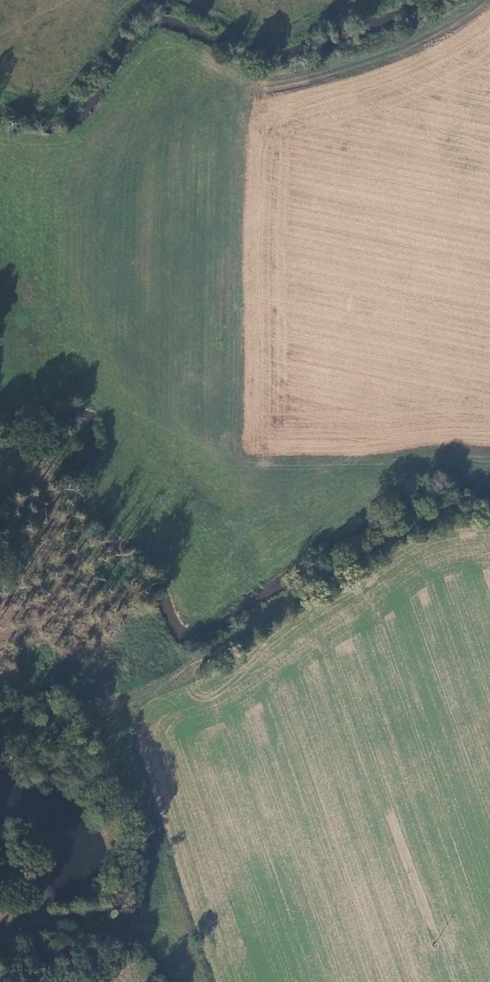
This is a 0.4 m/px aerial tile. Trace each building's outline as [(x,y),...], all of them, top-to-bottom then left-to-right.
[(0,893),(0,901),(1,902),(10,897),(5,890),(0,893)]
